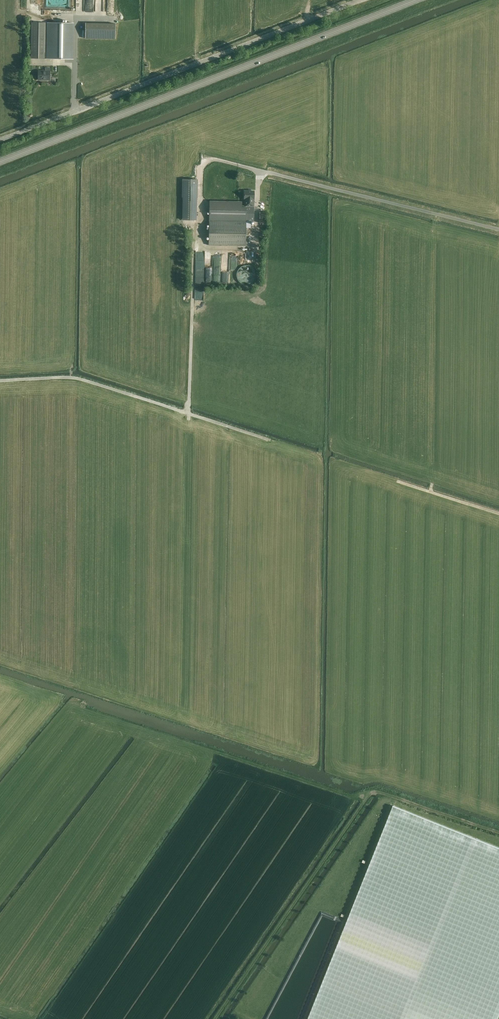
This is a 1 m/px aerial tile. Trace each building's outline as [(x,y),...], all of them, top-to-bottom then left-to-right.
[(31,22),(31,58),(47,59),(47,52),(46,52),(46,22),(31,22)] [(48,22),(47,52),(47,59),(73,59),(74,23),(48,22)] [(117,39),(117,23),(87,23),(87,39),(117,39)] [(38,71),(38,80),(50,80),(50,68),(46,68),(47,71),(38,71)] [(182,220),(193,220),(197,220),(197,198),(198,198),(198,179),(182,179),(182,197),(183,197),(182,220)] [(209,245),(246,246),(246,228),(251,228),(251,222),(254,222),(254,206),(254,198),(254,191),(244,191),(244,198),(245,198),(245,205),(209,205),(209,219),(209,220),(209,245)] [(221,282),(222,254),(212,254),(212,257),(210,257),(209,259),(212,259),(212,261),(212,263),(205,263),(204,281),(221,282)] [(196,270),(204,271),(204,257),(196,256),(196,270)] [(308,1018),(498,1018),(498,1017),(498,847),(394,805),(355,902),(308,1018)]
